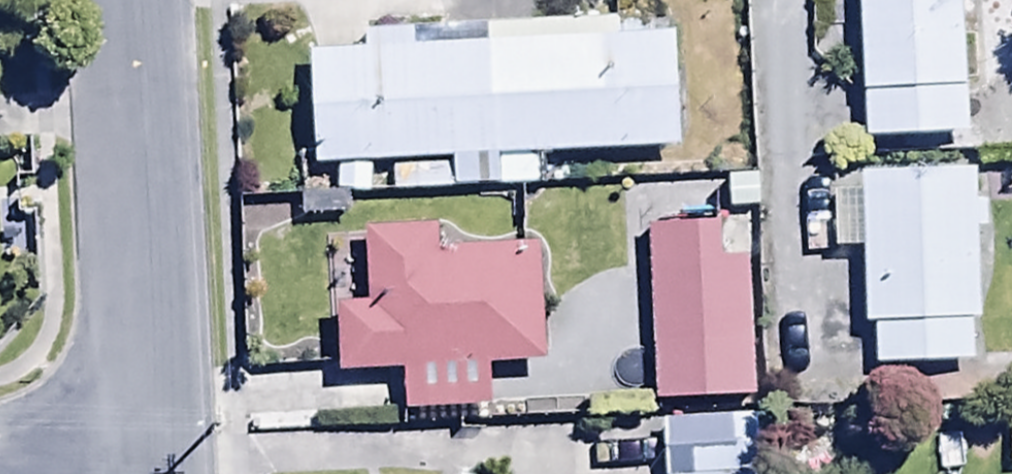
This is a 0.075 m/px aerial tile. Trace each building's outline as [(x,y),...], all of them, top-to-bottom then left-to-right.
[(866,147),(969,144),(965,0),(862,0),(866,147)] [(315,60),(318,174),(394,172),(395,200),(540,197),(539,164),(682,160),(679,27),(368,34),(368,58),(315,60)] [(977,177),(864,179),(865,201),(837,200),(838,259),(867,259),(868,334),(878,333),(879,375),(975,373),(977,236),(990,236),(990,210),(977,210),(977,177)] [(719,236),(651,238),(657,409),(755,406),(750,224),(719,225),(719,236)] [(340,312),(343,380),(406,380),(406,418),(491,418),(491,374),(525,374),(525,365),(548,365),(548,257),(438,257),(438,237),(367,237),(367,312),(340,312)] [(666,424),(669,473),(759,473),(756,419),(666,424)]
